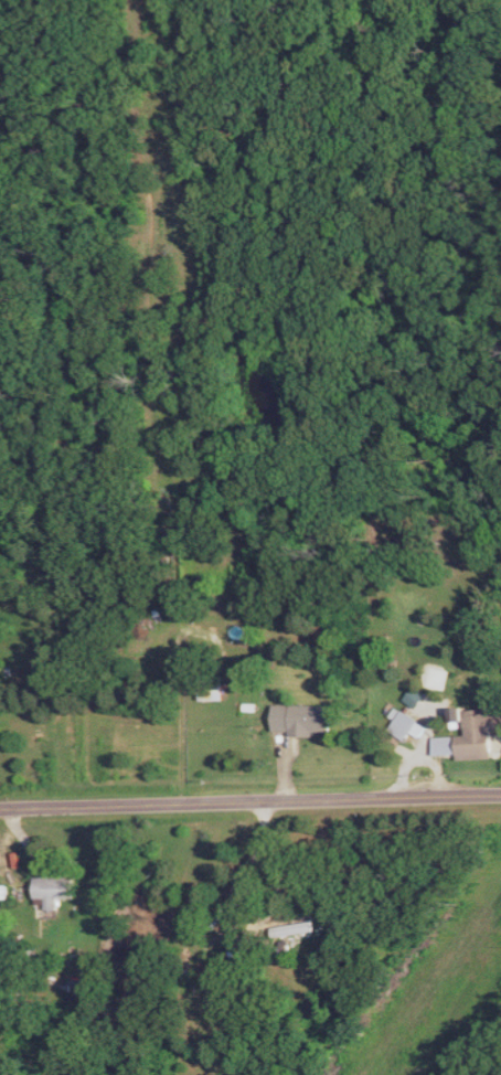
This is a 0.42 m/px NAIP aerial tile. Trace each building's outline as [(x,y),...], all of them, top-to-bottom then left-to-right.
[(336,706),(278,705),(278,734),(336,735),(336,706)] [(470,736),(437,738),(438,757),(462,755),(463,760),(490,759),(488,735),(500,735),(500,715),(498,716),(497,709),(469,711),(470,736)] [(424,738),(432,727),(407,710),(393,730),(411,742),(417,733),(424,738)] [(41,918),(51,918),(51,911),(63,911),(63,899),(79,899),(79,877),(41,877),(41,918)] [(321,944),(321,914),(295,914),(295,944),(321,944)]
